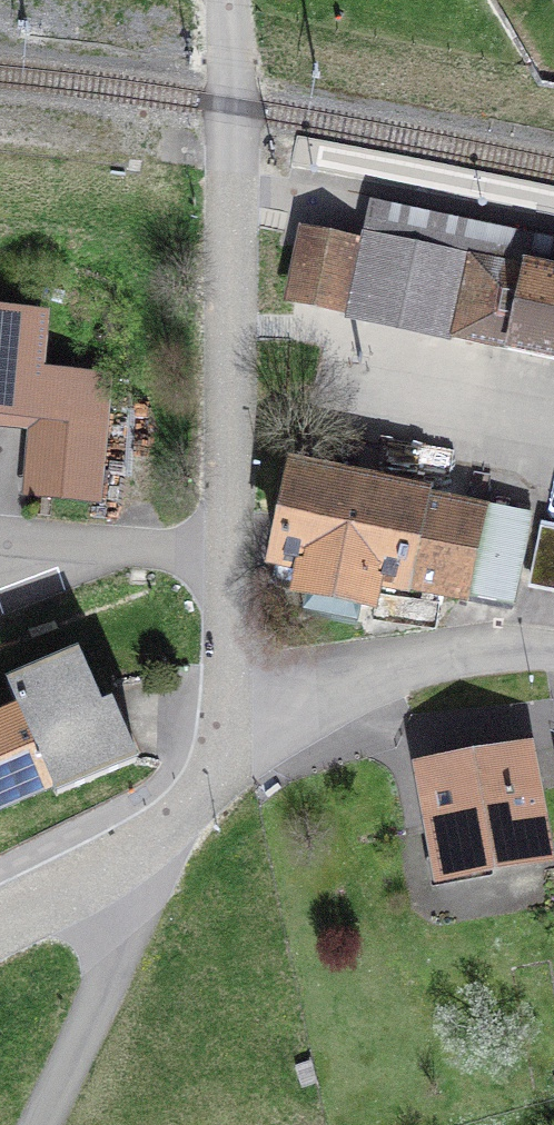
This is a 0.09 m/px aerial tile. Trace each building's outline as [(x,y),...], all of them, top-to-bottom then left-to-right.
[(302,249),(291,298),(340,308),(351,259),(302,249)] [(471,256),(453,338),(553,359),(553,274),(471,256)] [(30,414),(34,373),(39,319),(0,315),(0,411),(30,414)] [(106,380),(34,373),(30,414),(36,414),(29,492),(95,498),(106,380)] [(511,607),(529,523),(295,472),(272,582),(275,588),(307,594),(303,617),(357,628),(361,606),(368,607),(372,581),(511,607)] [(553,594),(553,529),(540,526),(528,589),(553,594)] [(53,787),(56,796),(136,761),(111,702),(101,707),(77,653),(7,683),(19,710),(0,718),(0,810),(53,787)] [(525,754),(423,772),(442,873),(544,854),(525,754)]
